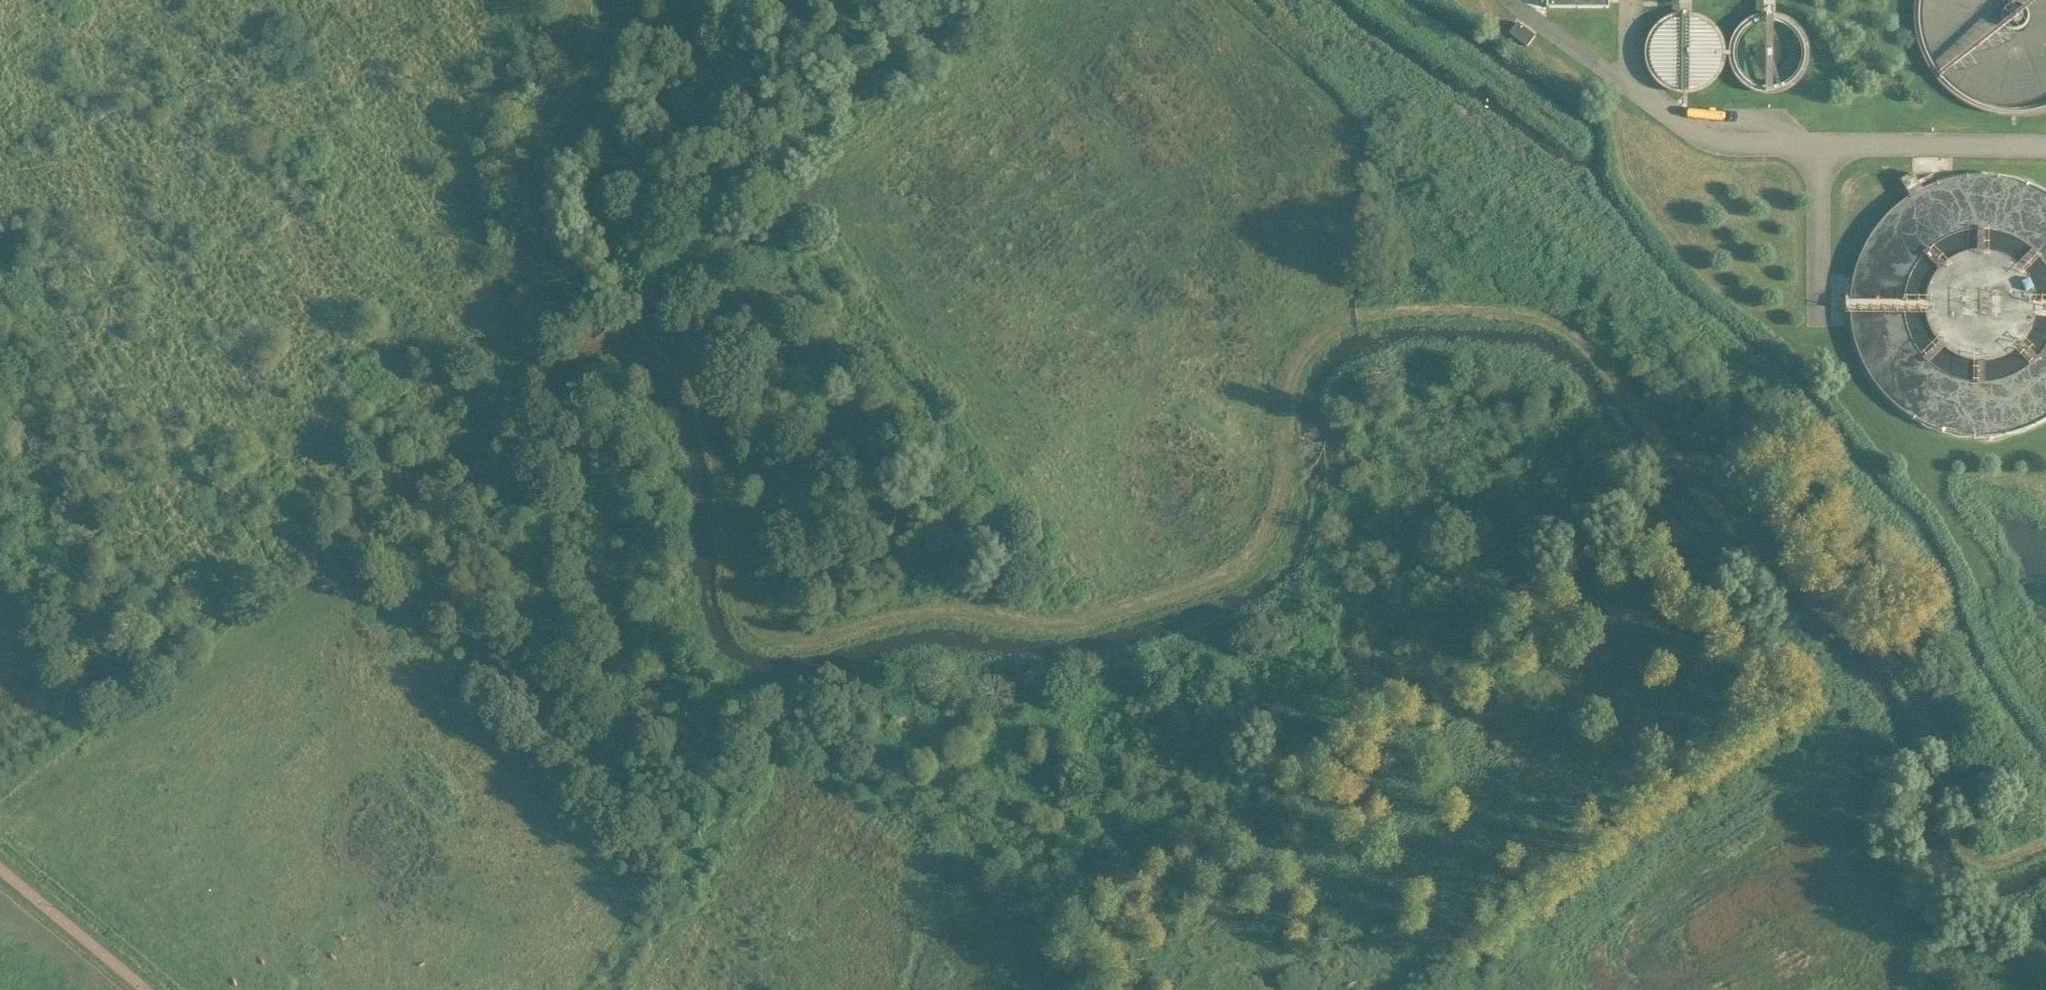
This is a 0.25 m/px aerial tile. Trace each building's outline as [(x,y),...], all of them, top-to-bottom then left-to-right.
[(1721,60),(1721,54),(1721,48),(1719,40),(1715,33),(1710,27),(1703,22),(1697,19),(1690,17),(1681,17),(1676,17),(1669,20),(1661,24),(1656,29),(1652,35),(1649,42),(1647,48),(1647,55),(1648,62),(1650,69),(1654,76),(1659,81),(1665,86),(1671,89),(1679,91),(1685,91),(1694,90),(1700,88),(1706,84),(1711,79),(1715,74),(1719,68),(1721,60)] [(1805,64),(1806,56),(1805,47),(1802,40),(1798,32),(1794,28),(1788,24),(1780,20),(1774,19),(1767,18),(1758,20),(1752,22),(1745,27),(1740,31),(1737,36),(1734,42),(1732,50),(1731,57),(1733,65),(1735,71),(1738,77),(1744,84),(1749,87),(1756,91),(1764,93),(1770,93),(1778,92),(1785,89),(1791,86),(1795,82),(1799,77),(1803,71),(1805,64)] [(1517,22),(1509,33),(1527,47),(1535,36),(1517,22)] [(1912,173),(1900,180),(1909,195),(1921,188),(1912,173)]
